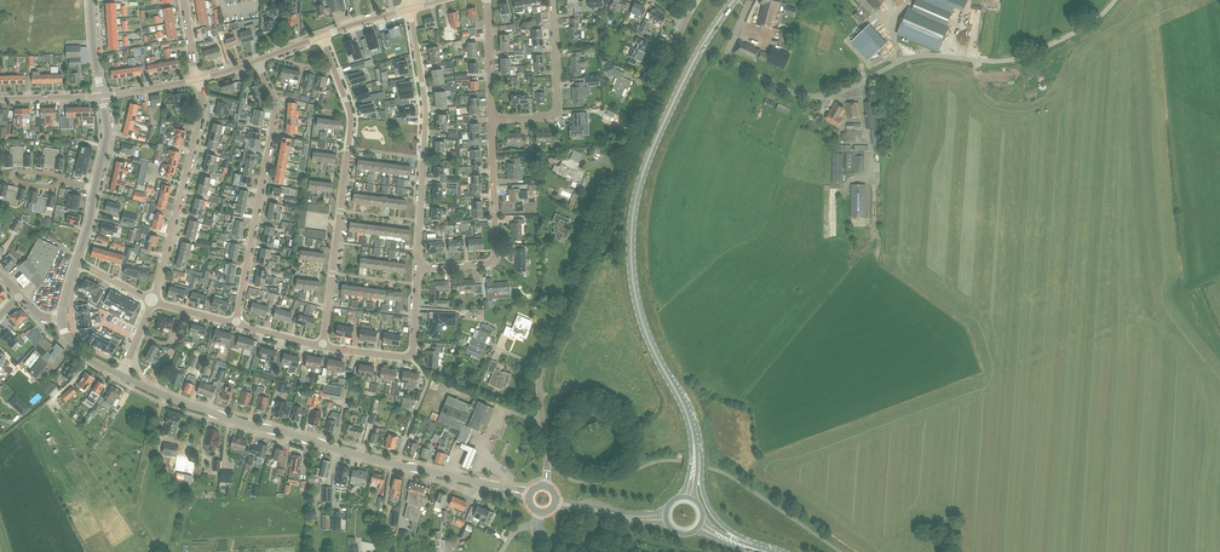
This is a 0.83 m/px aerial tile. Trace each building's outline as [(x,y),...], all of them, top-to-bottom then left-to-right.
[(292,15),(288,15),(289,19),(287,20),(286,21),(286,22),(286,23),(287,24),(288,24),(289,26),(298,24),(297,18),(298,18),(297,15),(301,14),(302,0),(296,0),(295,2),(296,7),(292,7),(293,11),(291,11),(292,15)] [(342,10),(340,0),(315,0),(311,1),(313,7),(316,7),(317,16),(326,14),(342,10)] [(522,1),(524,9),(525,15),(529,14),(528,9),(532,8),(531,0),(529,0),(522,1)] [(532,8),(533,14),(535,24),(541,22),(541,13),(537,13),(536,7),(540,6),(539,0),(531,0),(532,8)] [(568,7),(574,7),(575,12),(582,12),(582,11),(583,7),(583,3),(583,1),(578,2),(578,0),(567,0),(568,7)] [(582,11),(591,11),(592,11),(591,7),(601,6),(601,7),(602,7),(602,0),(583,0),(583,1),(583,3),(583,7),(582,11)] [(621,1),(621,0),(613,0),(612,5),(610,4),(608,10),(614,11),(615,6),(624,9),(624,10),(627,11),(630,3),(621,1)] [(774,22),(775,22),(777,11),(778,12),(779,7),(780,7),(781,0),(761,0),(760,4),(762,4),(757,25),(772,28),(774,22)] [(865,12),(862,15),(866,20),(869,17),(870,17),(882,5),(877,0),(854,0),(865,12)] [(938,51),(948,28),(945,27),(952,13),(922,0),(916,0),(913,8),(909,7),(898,34),(938,51)] [(196,3),(197,10),(206,9),(206,4),(207,4),(207,1),(205,1),(196,3)] [(522,1),(514,3),(516,11),(524,9),(522,1)] [(107,4),(108,11),(116,11),(115,3),(107,4)] [(646,10),(642,8),(643,5),(640,3),(639,5),(635,3),(631,13),(635,15),(635,17),(641,20),(646,10)] [(500,5),(501,15),(506,14),(506,19),(511,19),(510,13),(509,14),(508,4),(500,5)] [(786,6),(784,14),(795,16),(796,8),(786,6)] [(172,7),(164,9),(165,17),(174,15),(172,7)] [(477,22),(476,18),(478,18),(476,8),(468,10),(469,15),(467,16),(468,19),(470,19),(471,19),(472,23),(477,22)] [(197,10),(199,18),(208,17),(208,16),(206,9),(197,10)] [(268,16),(262,17),(263,22),(264,22),(265,27),(266,27),(266,32),(275,30),(273,17),(278,17),(277,10),(267,12),(267,13),(268,16)] [(108,11),(108,19),(116,19),(116,11),(108,11)] [(662,24),(663,23),(663,22),(663,21),(664,18),(660,15),(660,14),(652,11),(649,17),(652,19),(652,21),(656,23),(655,25),(659,27),(660,24),(661,25),(662,24)] [(457,12),(449,14),(451,24),(452,23),(452,25),(452,28),(459,27),(457,12)] [(165,17),(163,17),(163,20),(165,20),(166,24),(175,23),(174,15),(165,17)] [(200,26),(206,25),(207,27),(211,26),(210,16),(208,16),(208,17),(199,18),(200,26)] [(436,25),(434,18),(425,20),(427,28),(436,25)] [(108,19),(108,27),(117,26),(116,19),(108,19)] [(571,28),(569,28),(569,40),(578,40),(578,39),(581,39),(581,31),(582,31),(581,27),(579,27),(579,19),(571,20),(571,28)] [(645,19),(640,31),(646,34),(652,22),(645,19)] [(888,41),(893,36),(886,29),(883,32),(881,29),(885,26),(879,20),(874,25),(888,41)] [(166,24),(162,25),(163,33),(176,30),(175,23),(166,24)] [(252,31),(256,30),(254,24),(245,26),(247,31),(239,34),(242,43),(254,40),(252,31)] [(888,43),(870,24),(851,42),(869,61),(888,43)] [(108,27),(109,35),(117,34),(117,26),(108,27)] [(386,38),(384,39),(387,48),(391,47),(389,40),(398,37),(398,39),(404,37),(403,36),(404,36),(400,26),(398,26),(396,27),(397,27),(394,28),(394,27),(394,28),(388,30),(388,31),(389,33),(385,34),(386,38)] [(476,27),(468,29),(470,36),(477,35),(476,27)] [(532,30),(532,38),(542,37),(542,29),(532,30)] [(176,30),(163,33),(164,36),(168,35),(169,40),(178,38),(176,30)] [(224,39),(227,48),(237,45),(235,36),(234,36),(233,31),(229,33),(231,37),(224,39)] [(454,31),(450,31),(451,37),(447,37),(448,42),(456,40),(454,31)] [(779,42),(786,44),(789,32),(782,31),(779,42)] [(369,46),(364,48),(366,55),(371,54),(370,49),(379,47),(375,33),(365,35),(366,39),(369,46)] [(509,43),(509,38),(512,38),(512,33),(509,33),(509,35),(500,35),(500,43),(509,43)] [(109,35),(109,42),(118,42),(117,34),(109,35)] [(543,46),(543,45),(544,45),(544,42),(542,42),(542,37),(532,38),(533,46),(543,46)] [(642,57),(647,43),(637,38),(635,43),(639,45),(637,50),(633,48),(629,57),(631,58),(629,63),(635,65),(637,61),(641,63),(644,58),(642,57)] [(353,40),(344,42),(348,55),(353,54),(355,60),(362,58),(359,50),(358,43),(354,45),(353,40)] [(755,62),(761,49),(754,47),(754,46),(739,40),(734,52),(755,62)] [(458,51),(457,45),(463,44),(463,41),(452,42),(453,46),(453,51),(458,51)] [(118,50),(118,42),(109,42),(110,50),(118,50)] [(464,50),(468,50),(477,50),(477,42),(468,43),(468,47),(464,47),(464,50)] [(510,51),(513,51),(513,48),(510,48),(509,43),(500,43),(500,52),(510,52),(510,51)] [(81,46),(66,47),(67,57),(69,57),(70,67),(71,66),(71,73),(72,73),(72,84),(80,84),(80,79),(81,79),(80,67),(81,67),(81,46)] [(211,50),(214,58),(222,56),(219,47),(211,50)] [(428,48),(429,56),(440,55),(439,47),(428,48)] [(790,54),(785,52),(772,47),(769,54),(761,51),(758,59),(784,69),(790,54)] [(142,55),(141,48),(133,49),(135,56),(139,56),(140,62),(143,62),(142,55)] [(207,61),(214,58),(211,50),(204,52),(207,61)] [(477,58),(477,50),(468,50),(468,58),(477,58)] [(531,60),(534,60),(534,64),(544,63),(545,63),(545,62),(545,59),(543,59),(543,55),(534,56),(534,55),(534,51),(526,51),(526,55),(531,55),(531,60)] [(581,72),(580,66),(586,65),(585,60),(581,60),(581,53),(573,53),(573,57),(570,57),(571,73),(572,73),(572,76),(575,76),(580,76),(581,75),(581,72)] [(431,64),(441,63),(440,55),(429,56),(431,64)] [(885,64),(893,61),(891,56),(883,59),(885,64)] [(146,62),(147,66),(149,74),(156,72),(155,64),(154,61),(153,57),(151,57),(151,61),(146,62)] [(131,77),(134,76),(132,58),(128,59),(130,69),(126,69),(127,77),(128,77),(128,78),(131,78),(131,77)] [(134,76),(137,76),(138,77),(141,76),(141,75),(142,75),(141,67),(137,68),(135,58),(132,58),(134,76)] [(408,74),(409,74),(407,61),(400,62),(400,58),(392,59),(394,66),(399,66),(400,75),(403,75),(403,76),(408,75),(408,74)] [(501,59),(501,67),(510,66),(510,59),(501,59)] [(169,62),(171,70),(178,68),(177,60),(169,62)] [(162,63),(163,71),(171,70),(169,62),(162,63)] [(155,64),(156,72),(163,71),(162,63),(155,64)] [(544,72),(544,63),(534,64),(534,72),(544,72)] [(623,78),(625,73),(615,69),(615,68),(607,65),(604,67),(608,77),(612,75),(618,78),(613,89),(616,90),(614,93),(622,96),(625,89),(628,90),(632,82),(623,78)] [(510,75),(510,70),(514,70),(514,66),(510,66),(501,67),(501,75),(510,75)] [(58,67),(54,67),(55,83),(63,83),(62,75),(58,75),(58,67)] [(351,82),(352,84),(366,80),(364,75),(368,74),(366,67),(359,69),(360,73),(350,76),(350,77),(349,77),(350,82),(351,82)] [(40,75),(40,72),(40,68),(39,68),(40,71),(32,71),(33,84),(40,83),(40,75)] [(284,82),(285,77),(290,79),(292,70),(283,68),(282,71),(281,71),(279,81),(284,82)] [(126,69),(118,70),(120,78),(127,77),(126,69)] [(432,78),(443,77),(442,69),(431,71),(432,78)] [(120,78),(118,70),(111,71),(112,79),(120,78)] [(290,79),(295,80),(294,83),(297,84),(298,80),(300,72),(292,70),(290,79)] [(314,75),(306,73),(303,88),(311,90),(314,75)] [(315,84),(313,90),(323,92),(327,78),(318,76),(316,85),(315,84)] [(443,77),(432,78),(434,86),(444,85),(443,77)] [(478,90),(478,81),(471,82),(471,78),(455,79),(455,83),(463,83),(463,86),(471,86),(471,91),(478,90)] [(396,87),(397,92),(412,90),(412,88),(413,88),(413,83),(412,84),(411,82),(402,83),(402,79),(392,81),(393,87),(396,87)] [(220,84),(219,85),(220,88),(221,88),(222,92),(234,88),(235,90),(241,91),(243,83),(238,82),(233,83),(232,80),(225,82),(225,81),(220,83),(220,84)] [(583,95),(585,94),(584,82),(575,83),(575,88),(572,88),(573,103),(583,103),(583,95)] [(256,85),(250,89),(244,91),(242,98),(246,99),(248,93),(251,92),(253,95),(250,96),(254,103),(256,102),(257,103),(263,100),(256,85)] [(533,87),(534,99),(536,98),(537,103),(545,103),(544,93),(546,93),(545,89),(539,89),(539,87),(533,87)] [(367,88),(355,92),(358,101),(362,99),(363,102),(362,103),(374,100),(373,98),(372,95),(370,96),(370,95),(367,88)] [(398,98),(395,98),(395,100),(396,104),(405,103),(405,99),(414,98),(413,96),(415,96),(414,91),(413,91),(412,90),(397,92),(398,98)] [(435,93),(435,101),(446,99),(445,91),(435,93)] [(379,99),(374,100),(385,98),(384,92),(383,92),(383,93),(377,94),(379,99)] [(175,108),(184,106),(184,105),(191,104),(189,93),(182,94),(173,95),(175,108)] [(479,106),(479,98),(470,99),(470,93),(460,93),(460,99),(465,99),(466,102),(470,102),(470,107),(479,106)] [(512,104),(519,104),(519,95),(511,95),(512,104)] [(152,104),(152,107),(155,108),(155,103),(161,102),(160,96),(151,97),(152,104)] [(766,98),(764,104),(772,108),(775,102),(766,98)] [(447,107),(446,99),(435,101),(436,108),(447,107)] [(224,104),(219,103),(216,115),(224,118),(227,108),(231,109),(233,102),(225,100),(224,104)] [(876,128),(874,101),(864,102),(867,129),(876,128)] [(367,105),(360,106),(361,113),(364,113),(365,114),(368,113),(369,118),(378,119),(376,111),(375,112),(373,104),(373,102),(366,103),(367,105)] [(845,110),(845,108),(835,102),(826,119),(839,127),(843,120),(841,118),(845,110)] [(860,117),(858,102),(846,103),(848,118),(860,117)] [(137,115),(137,114),(139,105),(131,103),(129,113),(137,115)] [(286,103),(286,107),(288,107),(288,110),(296,111),(297,111),(300,111),(301,107),(297,107),(297,103),(288,103),(286,103)] [(415,115),(414,106),(401,108),(402,117),(396,118),(397,122),(407,124),(406,117),(407,117),(411,117),(411,116),(415,115)] [(470,107),(470,115),(479,115),(479,106),(470,107)] [(67,117),(61,117),(61,129),(70,129),(70,117),(75,117),(74,108),(66,108),(67,117)] [(82,108),(82,117),(82,120),(87,120),(87,124),(93,124),(93,117),(90,117),(90,108),(82,108)] [(23,127),(23,110),(15,110),(15,119),(18,119),(18,127),(23,127)] [(254,110),(253,117),(256,118),(264,119),(265,112),(254,110)] [(288,110),(287,118),(296,119),(297,111),(296,111),(288,110)] [(141,115),(137,114),(137,115),(129,113),(127,120),(135,122),(136,118),(141,119),(141,115)] [(570,136),(583,136),(582,113),(573,114),(574,126),(570,127),(570,136)] [(437,115),(437,122),(448,123),(448,115),(437,115)] [(256,118),(254,125),(262,127),(264,119),(256,118)] [(287,118),(287,126),(296,126),(300,126),(300,125),(299,123),(296,123),(296,119),(287,118)] [(317,127),(324,128),(326,119),(318,118),(317,127)] [(333,120),(326,119),(324,128),(332,129),(333,120)] [(125,128),(138,130),(139,127),(134,126),(135,122),(127,120),(125,128)] [(339,136),(339,130),(340,130),(341,121),(333,120),(332,129),(336,129),(335,136),(339,136)] [(447,131),(448,123),(437,122),(436,130),(447,131)] [(212,132),(221,134),(223,126),(214,123),(212,132)] [(470,124),(470,132),(480,132),(479,124),(470,124)] [(287,126),(286,133),(295,134),(296,126),(287,126)] [(137,133),(138,130),(125,128),(123,135),(131,137),(132,132),(137,133)] [(177,133),(176,137),(184,139),(186,132),(174,129),(173,132),(177,133)] [(221,134),(212,132),(209,140),(219,142),(222,143),(224,135),(223,135),(221,134)] [(260,141),(261,133),(253,132),(252,139),(260,141)] [(480,140),(480,132),(470,132),(467,132),(467,135),(468,136),(469,136),(469,139),(470,140),(471,140),(471,141),(480,140)] [(555,148),(555,137),(551,137),(551,132),(536,133),(537,143),(551,143),(551,148),(555,148)] [(521,137),(521,134),(507,134),(507,144),(522,143),(522,145),(526,145),(525,137),(521,137)] [(173,136),(171,136),(170,139),(175,141),(174,144),(182,147),(184,139),(176,137),(173,136)] [(283,137),(281,145),(290,147),(293,147),(295,140),(283,137)] [(260,141),(252,139),(250,147),(258,148),(260,141)] [(209,140),(207,148),(217,150),(219,142),(209,140)] [(436,141),(435,151),(444,152),(445,142),(436,141)] [(137,147),(124,143),(121,152),(134,156),(137,147)] [(11,154),(5,154),(6,167),(7,167),(7,168),(11,168),(11,167),(13,166),(12,163),(18,163),(18,148),(18,145),(13,145),(13,148),(11,148),(11,154)] [(289,154),(290,147),(281,145),(280,153),(289,154)] [(79,153),(91,155),(92,149),(89,148),(83,146),(81,146),(79,153)] [(25,147),(18,148),(18,163),(24,163),(24,166),(26,166),(26,167),(30,167),(30,166),(31,166),(31,155),(25,155),(25,147)] [(38,154),(37,166),(38,166),(38,168),(42,168),(42,167),(43,167),(44,163),(50,164),(52,149),(47,149),(46,148),(45,148),(44,155),(38,154)] [(336,164),(337,155),(337,148),(333,148),(333,155),(329,154),(328,163),(336,164)] [(52,149),(50,164),(56,165),(55,169),(56,169),(56,170),(61,170),(61,169),(62,169),(63,158),(57,158),(58,150),(52,149)] [(168,150),(167,153),(171,154),(170,158),(179,160),(181,153),(168,150)] [(471,150),(471,158),(480,158),(480,150),(471,150)] [(313,161),(320,162),(321,153),(314,152),(313,161)] [(91,155),(79,153),(80,153),(79,159),(89,162),(91,155)] [(287,162),(289,154),(280,153),(279,160),(287,162)] [(320,162),(328,163),(329,154),(321,153),(320,162)] [(156,154),(155,158),(160,159),(161,160),(164,161),(166,161),(169,161),(168,165),(177,168),(179,160),(170,158),(167,157),(161,155),(161,156),(156,154)] [(220,162),(216,161),(217,156),(208,154),(206,162),(218,166),(219,166),(220,162)] [(246,161),(254,163),(256,155),(248,154),(246,161)] [(835,183),(845,183),(844,154),(834,154),(835,183)] [(856,174),(866,173),(865,154),(855,155),(856,174)] [(580,159),(571,155),(570,160),(568,159),(563,159),(561,165),(560,165),(557,173),(566,177),(567,175),(573,177),(572,180),(580,183),(578,187),(583,189),(589,177),(583,175),(585,171),(577,167),(580,159)] [(481,162),(480,158),(471,158),(472,167),(481,166),(482,166),(482,165),(482,162),(481,162)] [(76,165),(88,168),(89,162),(79,159),(77,165),(76,165)] [(508,163),(509,179),(519,179),(518,164),(520,164),(520,159),(511,159),(511,163),(508,163)] [(287,162),(279,160),(277,168),(286,170),(287,162)] [(361,169),(365,170),(366,161),(359,160),(357,175),(360,176),(361,169)] [(124,167),(125,163),(117,161),(116,169),(124,171),(128,172),(129,168),(124,167)] [(245,169),(253,170),(254,163),(246,161),(245,169)] [(374,162),(366,161),(365,170),(373,171),(374,162)] [(203,171),(213,173),(214,168),(217,168),(218,166),(206,162),(203,171)] [(380,172),(381,163),(374,162),(373,171),(380,172)] [(389,164),(381,163),(380,172),(388,173),(389,164)] [(438,168),(435,168),(434,177),(446,178),(446,174),(443,174),(444,163),(439,163),(438,167),(438,168)] [(163,164),(162,167),(164,168),(167,169),(166,173),(167,173),(166,177),(170,178),(171,174),(175,175),(177,168),(168,165),(164,164),(163,164)] [(396,165),(389,164),(388,173),(395,174),(396,165)] [(76,165),(73,176),(82,178),(83,174),(86,175),(88,168),(76,165)] [(404,166),(396,165),(395,174),(403,174),(404,166)] [(411,167),(404,166),(403,174),(410,175),(411,167)] [(285,177),(286,170),(277,168),(276,176),(285,177)] [(128,172),(124,171),(116,169),(114,176),(122,178),(123,174),(128,175),(128,172)] [(245,169),(244,175),(244,176),(252,177),(253,170),(245,169)] [(250,184),(252,177),(244,176),(244,175),(240,175),(238,185),(245,187),(246,183),(250,184)] [(122,178),(114,176),(112,184),(120,185),(125,186),(126,184),(121,183),(122,178)] [(200,185),(209,187),(211,188),(212,187),(212,184),(210,183),(211,179),(202,176),(200,185)] [(274,183),(283,185),(285,177),(276,176),(274,183)] [(472,176),(472,184),(481,184),(481,176),(472,176)] [(163,185),(161,192),(170,194),(172,187),(168,186),(169,182),(165,181),(164,185),(163,185)] [(309,189),(317,190),(318,182),(310,181),(309,189)] [(325,183),(318,182),(317,190),(324,191),(325,183)] [(0,189),(0,196),(4,197),(3,203),(9,205),(13,190),(7,189),(8,185),(7,185),(7,184),(3,183),(3,184),(1,184),(0,189)] [(325,183),(324,191),(328,192),(327,198),(331,199),(333,184),(325,183)] [(120,185),(112,184),(110,191),(118,193),(119,188),(124,189),(125,186),(120,185)] [(482,192),(481,184),(472,184),(469,184),(469,192),(465,192),(465,197),(472,197),(473,197),(472,192),(482,192)] [(851,217),(866,217),(866,184),(851,184),(851,217)] [(198,193),(207,195),(208,190),(214,192),(215,188),(212,187),(211,188),(209,187),(200,185),(198,193)] [(441,198),(442,186),(434,186),(433,198),(441,198)] [(271,195),(272,195),(272,196),(281,197),(281,193),(290,195),(291,189),(281,187),(280,189),(274,188),(273,191),(272,191),(271,191),(270,194),(271,195)] [(13,190),(9,205),(16,207),(18,199),(24,201),(26,190),(20,188),(19,192),(13,190)] [(353,202),(361,203),(362,195),(358,195),(359,188),(355,188),(353,202)] [(516,197),(509,197),(509,205),(512,205),(512,209),(515,209),(515,212),(523,211),(523,199),(528,199),(527,191),(520,192),(520,189),(516,190),(516,191),(516,197)] [(33,211),(40,212),(43,197),(37,196),(38,192),(37,192),(37,191),(32,190),(32,191),(31,191),(29,202),(35,203),(33,211)] [(70,194),(68,201),(80,204),(81,197),(73,195),(73,191),(68,190),(67,193),(70,194)] [(249,192),(241,190),(240,194),(236,193),(236,197),(239,197),(239,198),(248,199),(249,192)] [(144,193),(135,191),(133,199),(142,202),(144,193)] [(168,202),(170,194),(161,192),(158,191),(156,199),(159,200),(168,202)] [(43,197),(40,212),(46,214),(48,206),(54,207),(56,196),(55,196),(55,195),(51,194),(51,195),(49,195),(49,199),(43,197)] [(369,196),(362,195),(361,203),(368,204),(369,196)] [(377,197),(369,196),(368,204),(376,205),(377,197)] [(376,205),(383,206),(384,198),(377,197),(376,205)] [(473,210),(482,210),(482,202),(473,202),(472,197),(465,197),(465,201),(468,201),(468,206),(473,206),(473,210)] [(196,198),(194,207),(203,209),(205,201),(196,198)] [(246,206),(248,199),(239,198),(238,204),(238,205),(246,206)] [(383,206),(391,207),(392,199),(384,198),(383,206)] [(391,207),(398,208),(399,200),(392,199),(391,207)] [(157,207),(166,209),(168,202),(159,200),(157,207)] [(407,201),(399,200),(398,208),(406,209),(407,201)] [(78,210),(80,204),(68,201),(66,207),(64,207),(63,210),(68,212),(69,208),(78,210)] [(108,201),(105,210),(118,214),(121,205),(117,204),(108,201)] [(300,205),(291,203),(285,202),(284,206),(296,208),(295,213),(298,213),(300,205)] [(283,209),(279,208),(279,205),(271,203),(269,211),(282,213),(283,209)] [(238,208),(237,212),(245,214),(246,206),(238,205),(238,204),(234,204),(234,207),(238,208)] [(203,209),(194,207),(192,215),(201,217),(203,209)] [(430,218),(432,218),(432,219),(441,220),(441,213),(443,213),(443,214),(446,215),(446,209),(441,209),(433,208),(432,213),(431,213),(430,218)] [(473,218),(483,218),(482,210),(473,210),(469,210),(469,214),(473,214),(473,218)] [(121,223),(135,227),(138,215),(124,211),(121,223)] [(282,213),(269,211),(268,219),(276,221),(280,221),(282,213)] [(156,213),(154,221),(162,223),(164,216),(156,213)] [(80,217),(68,214),(66,223),(62,221),(60,226),(62,226),(70,227),(71,224),(78,226),(80,217)] [(554,239),(560,242),(562,238),(566,240),(570,231),(562,228),(565,222),(568,223),(570,220),(556,214),(552,222),(558,224),(557,226),(554,225),(553,228),(555,229),(553,233),(556,234),(554,239)] [(235,228),(243,229),(244,222),(242,222),(242,217),(234,216),(233,220),(236,221),(236,225),(232,224),(231,227),(235,227),(235,228)] [(16,218),(10,229),(17,233),(23,222),(16,218)] [(162,226),(162,223),(154,221),(149,219),(148,222),(153,224),(152,228),(160,231),(160,230),(161,230),(162,229),(163,227),(162,226)] [(515,224),(511,224),(511,230),(512,230),(513,241),(522,241),(521,223),(524,223),(524,219),(515,220),(515,224)] [(190,220),(188,228),(197,231),(199,223),(190,220)] [(117,233),(119,227),(115,226),(102,223),(100,232),(113,235),(113,232),(117,233)] [(353,232),(357,232),(358,224),(350,223),(348,238),(352,238),(353,232)] [(365,225),(358,224),(357,232),(364,233),(365,225)] [(373,226),(365,225),(364,233),(372,234),(373,226)] [(243,229),(235,228),(235,227),(231,227),(229,226),(228,226),(227,230),(234,231),(234,235),(242,237),(243,229)] [(381,227),(373,226),(372,234),(380,235),(381,227)] [(279,233),(274,233),(275,228),(266,227),(265,228),(264,230),(265,231),(265,234),(278,237),(279,233)] [(295,228),(287,227),(287,231),(289,232),(288,235),(295,236),(297,229),(295,228)] [(388,227),(381,227),(380,235),(387,236),(388,227)] [(396,228),(388,227),(387,236),(395,237),(396,228)] [(195,239),(197,231),(188,228),(186,237),(195,239)] [(395,237),(402,238),(403,229),(396,228),(395,237)] [(304,237),(308,237),(309,229),(305,229),(298,229),(298,231),(304,232),(304,237)] [(411,230),(403,229),(402,238),(406,238),(405,245),(409,246),(411,230)] [(280,237),(278,237),(265,234),(263,242),(274,244),(275,239),(279,240),(280,237)] [(150,235),(148,242),(157,245),(159,237),(150,235)] [(475,236),(475,239),(476,250),(484,250),(483,235),(475,236)] [(59,247),(39,238),(27,260),(26,261),(19,267),(23,272),(31,281),(38,289),(39,289),(45,280),(59,247)] [(430,254),(437,253),(437,242),(436,242),(436,238),(427,239),(428,243),(429,243),(430,254)] [(476,250),(475,239),(468,240),(469,251),(476,250)] [(146,250),(155,252),(157,245),(148,242),(142,240),(141,243),(148,245),(146,250)] [(456,241),(449,241),(449,252),(457,252),(456,241)] [(190,253),(192,244),(183,242),(181,250),(190,253)] [(444,242),(437,242),(437,253),(445,253),(444,242)] [(232,244),(231,248),(226,247),(226,250),(239,252),(240,245),(232,244)] [(26,250),(20,247),(17,252),(23,256),(26,250)] [(317,253),(315,261),(323,262),(325,247),(321,247),(320,253),(317,253)] [(99,258),(101,250),(93,248),(91,256),(99,258)] [(276,255),(270,254),(271,250),(262,249),(261,256),(270,258),(280,260),(281,256),(276,255)] [(106,260),(109,252),(101,250),(99,258),(106,260)] [(190,253),(181,250),(179,258),(188,261),(190,253)] [(225,253),(230,254),(229,258),(237,260),(239,252),(226,250),(225,253)] [(511,250),(511,256),(516,256),(516,272),(526,271),(525,250),(516,250),(511,250)] [(308,260),(309,252),(301,251),(300,259),(308,260)] [(114,262),(116,253),(109,252),(106,260),(114,262)] [(315,261),(317,253),(309,252),(308,260),(315,261)] [(360,267),(367,268),(369,259),(365,259),(366,252),(362,252),(360,267)] [(15,262),(17,260),(10,253),(4,259),(5,260),(1,263),(9,271),(16,263),(15,262)] [(116,253),(114,262),(121,264),(124,255),(116,253)] [(280,260),(270,258),(261,256),(260,259),(259,259),(258,260),(258,262),(259,263),(259,264),(268,266),(269,261),(275,262),(275,263),(279,263),(280,260)] [(399,263),(398,272),(405,273),(407,258),(403,257),(403,264),(399,263)] [(188,261),(179,258),(178,262),(177,261),(176,262),(175,265),(176,266),(177,266),(176,267),(186,269),(188,261)] [(375,269),(376,260),(369,259),(367,268),(375,269)] [(375,269),(383,270),(384,261),(376,260),(375,269)] [(124,274),(132,276),(134,268),(136,263),(128,261),(124,274)] [(235,275),(236,268),(234,268),(234,263),(224,261),(223,268),(225,268),(224,273),(235,275)] [(390,271),(391,262),(384,261),(383,270),(390,271)] [(390,271),(398,272),(399,263),(391,262),(390,271)] [(143,266),(139,278),(147,280),(150,270),(146,269),(147,265),(143,264),(142,266),(143,266)] [(139,265),(138,269),(134,268),(132,276),(132,277),(133,278),(135,279),(136,278),(136,277),(139,278),(143,266),(142,266),(139,265)] [(257,275),(257,278),(276,282),(277,278),(272,277),(268,276),(268,273),(267,273),(267,272),(258,270),(258,271),(257,271),(256,271),(256,274),(256,275),(257,275)] [(31,281),(23,272),(17,278),(24,287),(31,281)] [(225,281),(233,283),(235,275),(224,273),(216,272),(216,275),(226,277),(225,281)] [(257,278),(255,286),(264,287),(265,284),(273,285),(275,285),(276,282),(257,278)] [(304,289),(305,280),(297,279),(296,288),(304,289)] [(487,284),(487,294),(488,299),(502,298),(501,293),(506,292),(509,292),(509,288),(509,283),(493,284),(492,279),(487,279),(487,284)] [(85,284),(83,288),(95,295),(92,301),(97,304),(102,295),(97,292),(100,287),(95,284),(92,282),(92,283),(87,280),(87,281),(85,280),(84,284),(85,284)] [(305,280),(304,289),(303,292),(302,300),(306,300),(307,289),(312,290),(313,281),(305,280)] [(475,294),(479,294),(478,285),(474,285),(474,280),(459,281),(459,286),(458,286),(458,287),(458,290),(459,291),(460,291),(474,290),(475,294)] [(313,281),(312,290),(315,290),(315,297),(318,297),(320,282),(313,281)] [(448,302),(439,301),(439,291),(449,290),(449,282),(432,283),(431,306),(438,306),(448,307),(448,302)] [(176,297),(178,289),(179,285),(175,284),(174,287),(171,286),(168,295),(176,297)] [(183,299),(186,291),(182,289),(183,286),(179,285),(178,289),(176,297),(183,299)] [(341,300),(344,301),(345,294),(349,294),(350,286),(342,285),(341,300)] [(356,295),(358,287),(350,286),(349,294),(356,295)] [(364,296),(365,288),(358,287),(356,295),(364,296)] [(372,297),(373,289),(365,288),(364,296),(372,297)] [(111,289),(104,303),(104,304),(111,307),(118,293),(115,291),(115,292),(111,290),(112,290),(111,289)] [(379,298),(380,290),(373,289),(372,297),(379,298)] [(386,299),(388,291),(380,290),(379,298),(386,299)] [(194,302),(198,303),(200,294),(201,292),(198,291),(197,293),(192,292),(190,301),(191,301),(191,302),(191,303),(193,304),(194,303),(194,302)] [(394,300),(395,292),(388,291),(386,299),(394,300)] [(395,292),(394,300),(398,301),(397,307),(401,308),(403,293),(395,292)] [(118,293),(111,307),(118,311),(118,309),(119,309),(125,297),(122,295),(118,293)] [(267,299),(274,301),(276,294),(269,293),(267,299)] [(206,305),(208,296),(200,294),(198,303),(206,305)] [(215,298),(214,298),(212,306),(213,307),(212,308),(213,309),(216,309),(217,309),(217,308),(220,308),(223,297),(217,295),(215,296),(215,298)] [(228,311),(230,302),(225,301),(226,297),(223,296),(223,297),(220,308),(223,309),(222,310),(223,311),(226,312),(227,311),(227,310),(228,311)] [(125,297),(119,309),(125,313),(125,314),(132,300),(129,299),(125,297)] [(132,300),(125,314),(132,318),(136,311),(140,304),(139,304),(136,302),(132,300)] [(258,314),(261,304),(253,302),(250,312),(258,314)] [(300,314),(297,324),(305,326),(308,316),(310,308),(311,304),(307,303),(306,307),(304,315),(300,314)] [(89,304),(76,305),(76,306),(77,310),(77,313),(90,311),(89,304)] [(266,318),(266,316),(269,306),(261,304),(258,314),(261,315),(261,317),(266,318)] [(308,316),(305,326),(313,329),(316,319),(311,317),(313,309),(316,310),(317,306),(311,304),(310,308),(308,316)] [(274,318),(282,320),(285,310),(276,308),(274,318)] [(18,327),(22,324),(29,318),(21,310),(18,310),(11,317),(13,320),(10,323),(11,323),(10,324),(14,327),(16,325),(18,327)] [(285,310),(282,320),(290,323),(292,312),(285,310)] [(90,311),(77,313),(77,314),(78,318),(78,321),(91,319),(90,312),(90,311)] [(132,318),(130,322),(134,324),(139,312),(136,311),(132,318)] [(436,319),(430,319),(430,325),(429,325),(429,326),(430,326),(429,328),(429,329),(429,335),(433,335),(433,338),(441,338),(441,330),(442,330),(442,325),(441,325),(442,322),(447,322),(447,324),(455,325),(456,314),(436,313),(436,319)] [(157,323),(155,329),(162,331),(164,326),(170,329),(173,320),(160,316),(158,321),(158,322),(157,324),(157,323)] [(507,326),(503,335),(509,338),(512,332),(517,334),(517,333),(520,334),(519,335),(524,337),(531,321),(518,316),(512,329),(507,326)] [(91,319),(78,321),(79,325),(80,329),(92,327),(92,326),(91,319)] [(179,333),(182,323),(177,321),(173,331),(179,333)] [(483,322),(476,339),(485,343),(488,337),(490,337),(495,327),(490,325),(491,324),(488,324),(483,322)] [(190,332),(194,333),(193,337),(194,337),(192,343),(195,344),(199,326),(192,324),(190,332)] [(336,335),(344,337),(346,327),(338,325),(336,335)] [(199,326),(195,344),(198,344),(199,338),(200,338),(201,336),(204,337),(204,336),(205,336),(207,328),(206,326),(204,326),(202,327),(199,326)] [(29,332),(26,335),(34,345),(33,347),(34,348),(43,337),(35,328),(35,327),(29,332)] [(92,327),(80,329),(80,334),(82,336),(85,340),(87,342),(91,344),(98,332),(97,331),(97,333),(92,328),(92,327)] [(352,338),(354,328),(346,327),(344,337),(352,338)] [(369,331),(368,341),(376,342),(377,332),(373,331),(373,328),(370,327),(369,331)] [(361,329),(359,339),(368,341),(369,331),(361,329)] [(216,341),(221,342),(223,332),(216,330),(214,335),(210,334),(208,344),(212,345),(213,343),(215,343),(216,341)] [(384,333),(383,343),(391,344),(393,334),(393,330),(389,330),(388,334),(384,333)] [(393,334),(391,344),(399,346),(399,342),(402,343),(403,337),(400,337),(401,336),(396,335),(397,331),(393,330),(393,334)] [(12,348),(18,342),(21,346),(25,342),(18,335),(15,338),(9,332),(2,339),(12,348)] [(98,332),(91,344),(95,346),(99,348),(104,335),(98,332)] [(231,335),(223,332),(221,342),(226,343),(225,347),(228,347),(227,349),(231,350),(232,348),(234,340),(230,339),(231,335)] [(104,335),(99,348),(101,349),(105,351),(105,352),(111,340),(104,337),(105,335),(104,335)] [(32,370),(30,372),(37,378),(48,365),(46,363),(49,360),(53,363),(57,359),(57,360),(65,350),(55,342),(53,345),(43,337),(34,348),(34,349),(36,351),(43,357),(32,370)] [(239,347),(244,348),(247,339),(239,337),(238,341),(234,340),(232,348),(239,350),(239,347)] [(472,337),(466,352),(470,354),(475,356),(474,357),(476,358),(477,357),(481,359),(487,344),(485,343),(476,339),(472,337)] [(254,341),(247,339),(244,348),(252,350),(251,353),(255,354),(257,346),(253,345),(254,341)] [(111,340),(105,352),(112,355),(118,344),(111,340)] [(165,352),(159,349),(159,348),(153,345),(146,359),(151,362),(151,361),(159,366),(163,358),(162,358),(165,352)] [(262,358),(266,359),(269,350),(257,346),(255,354),(253,361),(260,363),(262,358)] [(439,352),(440,352),(443,352),(443,348),(432,347),(432,351),(428,351),(427,367),(438,368),(439,352)] [(276,367),(279,357),(275,356),(276,352),(269,350),(266,359),(271,360),(269,366),(273,366),(276,367)] [(4,359),(6,356),(0,352),(0,361),(8,367),(8,366),(13,369),(15,366),(10,363),(4,359)] [(22,359),(18,354),(14,357),(19,362),(22,359)] [(284,364),(289,365),(292,356),(284,354),(283,358),(279,357),(276,367),(280,368),(281,366),(284,367),(284,364)] [(194,367),(197,358),(192,356),(189,365),(194,367)] [(289,365),(288,369),(287,372),(292,374),(293,373),(295,373),(295,374),(300,375),(301,366),(298,365),(300,358),(292,356),(289,365)] [(312,369),(313,368),(315,357),(307,356),(305,366),(309,367),(309,368),(312,369)] [(313,368),(312,369),(312,372),(315,373),(316,368),(320,369),(322,358),(315,357),(313,368)] [(16,367),(19,363),(14,358),(11,362),(16,367)] [(201,371),(205,360),(200,359),(196,369),(201,371)] [(327,370),(334,371),(336,360),(328,359),(327,370)] [(343,362),(336,360),(334,371),(333,376),(337,377),(338,372),(341,372),(343,362)] [(498,363),(492,360),(487,371),(488,372),(488,373),(491,374),(491,373),(493,374),(488,384),(502,390),(503,387),(506,388),(511,375),(503,372),(503,373),(500,372),(501,371),(496,369),(498,363)] [(8,367),(0,361),(0,366),(3,368),(6,369),(5,371),(10,374),(13,370),(8,367)] [(73,377),(79,369),(74,366),(74,364),(73,363),(71,363),(69,362),(66,367),(65,368),(66,369),(62,375),(70,380),(73,377)] [(206,375),(209,365),(204,364),(201,373),(206,375)] [(361,380),(365,380),(367,366),(360,364),(358,375),(362,376),(361,380)] [(374,367),(367,366),(365,380),(368,381),(369,377),(373,378),(374,367)] [(174,372),(170,383),(179,386),(183,375),(184,375),(186,370),(186,369),(186,370),(179,369),(177,368),(175,372),(174,372)] [(380,379),(387,380),(389,369),(382,368),(380,379)] [(220,369),(217,379),(222,381),(225,371),(220,369)] [(395,381),(396,370),(389,369),(387,380),(395,381)] [(403,371),(402,382),(406,383),(405,387),(408,388),(409,383),(411,373),(403,371)] [(94,378),(94,377),(94,376),(94,375),(93,375),(93,374),(92,374),(91,374),(90,374),(90,375),(89,375),(86,373),(78,386),(86,391),(89,386),(90,387),(92,385),(91,383),(94,378)] [(408,388),(412,389),(413,384),(416,385),(418,374),(411,373),(409,383),(408,388)] [(186,382),(183,391),(187,393),(193,376),(190,375),(190,377),(188,377),(186,382)] [(193,376),(187,393),(192,395),(195,385),(197,380),(196,379),(196,377),(193,376)] [(204,395),(208,384),(204,383),(206,379),(203,377),(197,393),(204,395)] [(49,395),(57,387),(51,380),(43,388),(49,395)] [(90,394),(87,399),(95,404),(101,395),(99,394),(105,385),(104,385),(104,384),(101,382),(101,383),(100,382),(98,381),(97,382),(92,389),(93,390),(90,395),(90,394)] [(285,393),(289,394),(291,388),(287,386),(288,384),(280,381),(277,391),(285,393)] [(208,384),(204,395),(212,398),(218,383),(214,382),(213,386),(208,384)] [(223,392),(221,398),(230,400),(231,397),(232,397),(234,389),(228,387),(229,384),(222,382),(219,390),(222,391),(223,392)] [(324,384),(322,397),(340,400),(343,387),(339,387),(327,385),(324,384)] [(108,393),(104,401),(113,406),(117,398),(119,399),(123,392),(112,386),(108,393)] [(258,386),(254,400),(257,401),(258,402),(256,408),(264,410),(265,407),(267,407),(269,399),(262,397),(265,388),(258,386)] [(77,393),(72,387),(62,395),(67,401),(77,393)] [(240,397),(239,403),(247,405),(248,402),(249,402),(252,394),(242,391),(243,388),(239,387),(236,395),(240,396),(240,397)] [(24,416),(31,408),(16,394),(9,403),(24,416)] [(316,408),(319,397),(313,395),(310,406),(316,408)] [(448,396),(437,422),(460,431),(456,442),(466,445),(473,429),(478,431),(481,424),(487,427),(494,409),(478,402),(474,400),(471,405),(448,396)] [(403,398),(402,407),(410,408),(412,400),(403,398)] [(283,417),(284,414),(289,415),(291,408),(286,406),(287,403),(277,401),(273,415),(274,415),(274,416),(275,417),(278,418),(279,417),(279,416),(283,417)] [(97,403),(92,412),(96,414),(101,406),(97,403)] [(307,410),(302,409),(302,408),(295,406),(291,419),(299,421),(300,414),(306,416),(307,410)] [(309,423),(310,423),(310,424),(310,425),(313,426),(314,425),(318,426),(322,412),(313,410),(309,423)] [(434,411),(431,417),(437,420),(439,414),(434,411)] [(340,414),(336,412),(335,418),(329,416),(328,420),(325,430),(333,432),(336,422),(339,423),(340,414)] [(375,425),(378,415),(371,413),(368,423),(375,425)] [(166,423),(162,433),(175,437),(178,427),(181,418),(168,414),(166,423)] [(351,436),(351,434),(353,427),(353,426),(346,424),(344,434),(351,436)] [(414,424),(410,433),(415,435),(418,426),(414,424)] [(353,426),(353,427),(351,434),(355,435),(355,436),(356,437),(358,438),(359,437),(359,436),(361,437),(362,430),(355,428),(355,426),(353,426)] [(381,429),(375,427),(373,433),(372,433),(369,442),(377,444),(381,429)] [(207,438),(206,438),(205,444),(210,445),(209,450),(214,452),(215,447),(218,447),(221,438),(217,437),(219,432),(210,429),(207,438)] [(395,449),(399,450),(402,439),(399,438),(399,437),(388,434),(386,442),(383,441),(381,445),(385,446),(395,449)] [(234,436),(231,448),(239,450),(240,449),(244,451),(247,442),(239,439),(239,438),(234,436)] [(446,454),(443,453),(447,440),(441,438),(439,444),(440,444),(438,451),(437,451),(434,461),(443,464),(446,454)] [(406,447),(405,451),(407,452),(406,452),(414,455),(417,444),(419,439),(415,439),(414,443),(409,442),(408,447),(406,447)] [(162,454),(176,457),(179,445),(164,442),(162,454)] [(460,442),(457,448),(466,452),(459,467),(466,470),(475,450),(460,442)] [(432,444),(427,443),(425,448),(423,448),(420,456),(428,459),(432,444)] [(259,448),(254,446),(251,453),(257,455),(256,456),(257,456),(257,457),(262,459),(263,458),(264,458),(268,446),(260,444),(259,448)] [(287,456),(284,455),(285,450),(277,449),(275,460),(278,461),(277,466),(284,467),(287,456)] [(300,474),(302,461),(303,461),(303,458),(302,458),(302,457),(297,456),(296,455),(295,454),(294,454),(293,456),(292,455),(291,462),(290,461),(289,467),(290,467),(288,482),(298,483),(299,474),(300,474)] [(174,473),(173,478),(191,482),(192,476),(196,459),(178,455),(174,472),(174,473)] [(331,463),(322,461),(320,469),(316,468),(314,475),(327,478),(328,472),(329,472),(331,463)] [(346,484),(349,468),(339,466),(336,482),(346,484)] [(234,471),(222,470),(221,482),(233,483),(234,471)] [(364,485),(365,485),(368,472),(362,471),(362,472),(354,470),(351,482),(359,485),(360,482),(364,483),(364,485)] [(381,489),(382,484),(383,484),(385,477),(373,474),(371,482),(372,482),(370,486),(381,489)] [(399,490),(401,480),(393,478),(391,488),(392,488),(390,496),(399,498),(401,490),(399,490)] [(424,497),(427,487),(411,483),(408,491),(410,491),(406,502),(408,503),(404,518),(417,521),(421,506),(424,507),(427,498),(424,497)] [(332,487),(323,487),(323,502),(332,502),(332,487)] [(447,495),(446,495),(447,494),(444,492),(443,494),(440,493),(437,501),(436,501),(434,507),(435,507),(434,510),(439,512),(441,509),(443,504),(444,504),(447,495)] [(451,501),(450,505),(457,508),(456,511),(462,513),(463,510),(464,511),(467,503),(453,497),(452,498),(451,498),(450,501),(451,501)] [(481,520),(486,509),(485,510),(478,506),(477,509),(472,506),(466,520),(471,522),(474,516),(481,520)] [(493,512),(486,509),(481,520),(488,523),(489,522),(491,523),(494,515),(492,514),(493,512)] [(391,525),(398,526),(400,513),(393,512),(391,525)] [(464,520),(458,517),(455,525),(461,528),(464,520)] [(495,531),(488,527),(485,532),(493,536),(495,531)] [(401,529),(399,535),(407,538),(409,532),(401,529)]
